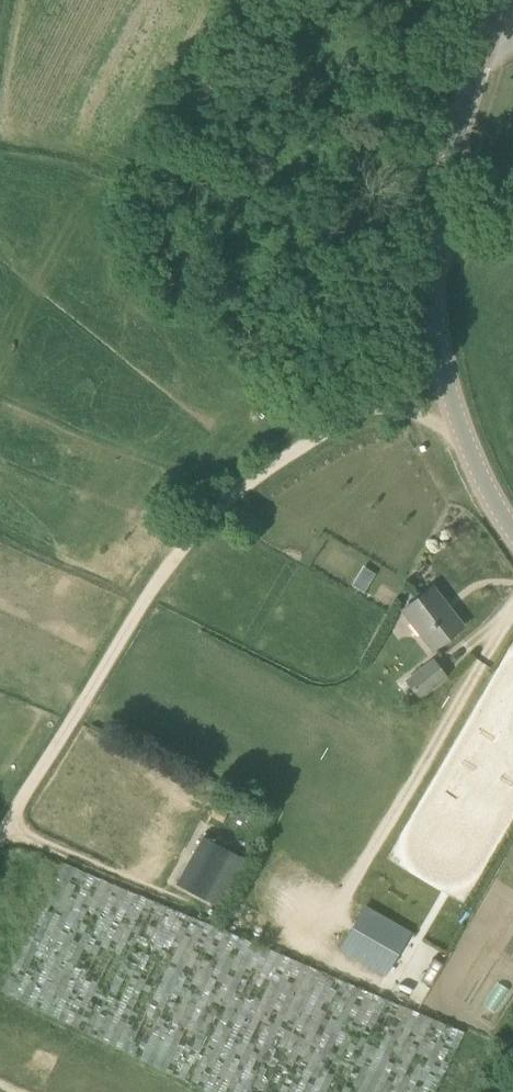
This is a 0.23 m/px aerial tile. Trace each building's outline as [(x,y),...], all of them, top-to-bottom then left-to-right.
[(432,586),(403,609),(434,649),(463,626),(432,586)] [(433,656),(404,678),(397,683),(406,695),(412,690),(419,698),(448,676),(433,656)] [(232,852),(203,837),(178,883),(206,898),(232,852)] [(63,862),(1,990),(207,1091),(437,1091),(466,1033),(63,862)] [(347,919),(338,933),(355,944),(364,931),(347,919)]
